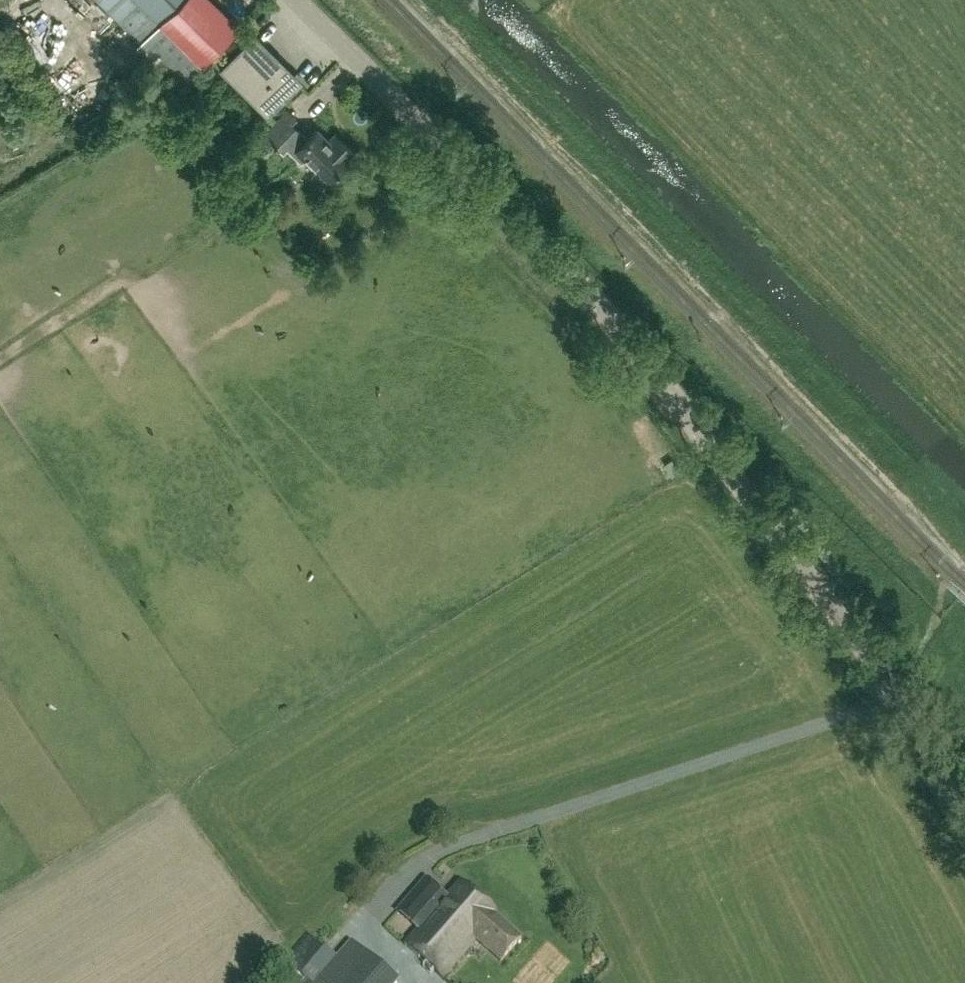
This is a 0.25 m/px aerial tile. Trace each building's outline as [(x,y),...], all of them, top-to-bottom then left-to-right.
[(201,0),(97,0),(130,32),(140,42),(137,45),(179,87),(233,32),(201,0)] [(268,116),(299,83),(251,36),(245,44),(244,43),(219,68),(268,116)] [(317,129),(306,140),(299,133),(300,132),(290,122),(272,141),(281,150),(286,146),(300,160),(305,155),(329,179),(348,160),(347,158),(353,152),(340,138),(333,145),(317,129)] [(521,939),(495,917),(497,915),(460,883),(446,899),(424,880),(384,927),(399,940),(417,918),(424,924),(404,946),(442,979),(475,940),(500,962),(521,939)] [(316,982),(398,982),(352,942),(316,982)]
